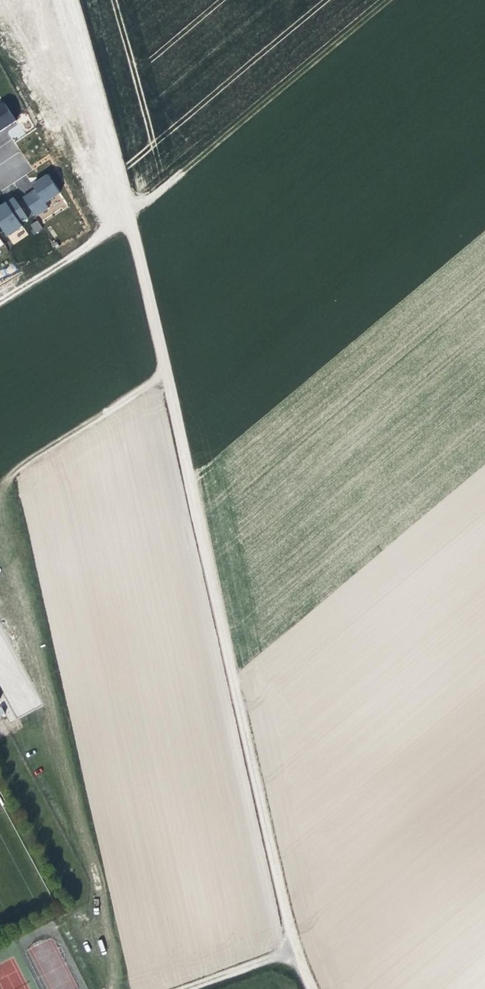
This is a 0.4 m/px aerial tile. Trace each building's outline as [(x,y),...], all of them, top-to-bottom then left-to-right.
[(0,116),(0,140),(21,126),(10,109),(0,116)] [(65,199),(53,181),(38,192),(40,196),(29,203),(41,222),(54,213),(50,209),(65,199)] [(19,204),(6,213),(3,208),(0,210),(0,224),(13,243),(27,233),(25,230),(31,225),(19,204)]
